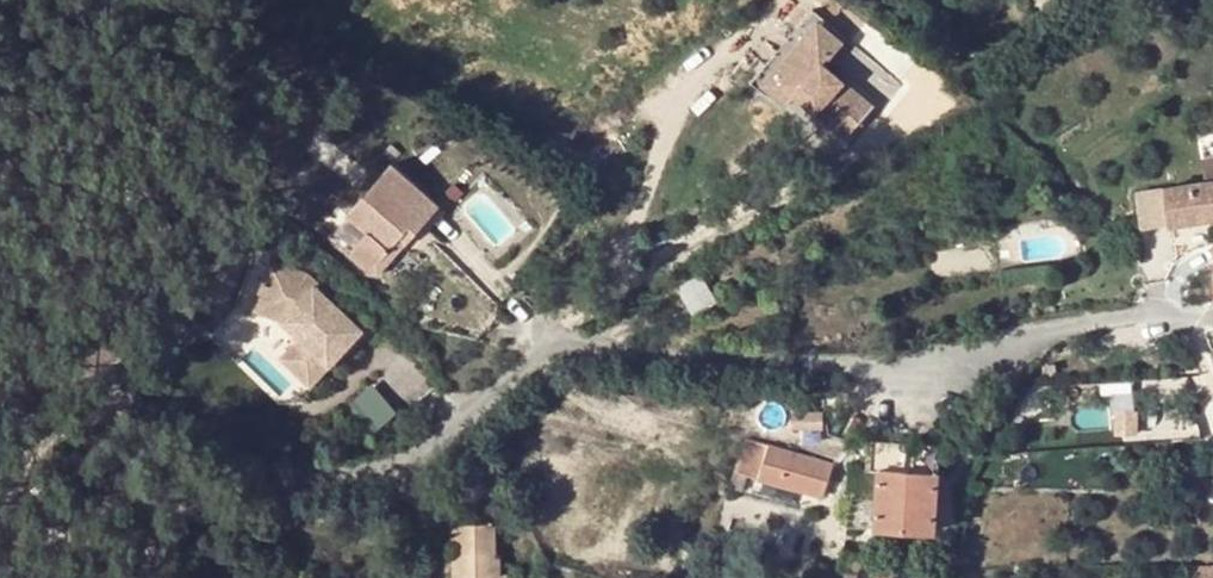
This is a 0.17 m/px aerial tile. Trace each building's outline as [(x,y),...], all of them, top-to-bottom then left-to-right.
[(845,34),(809,4),(745,81),(802,127),(815,109),(836,127),(861,93),(823,62),(831,50),(845,34)] [(1203,179),(1212,178),(1212,147),(1199,149),(1203,179)] [(392,165),(349,214),(369,230),(352,249),(372,267),(407,226),(414,232),(438,204),(392,165)] [(1135,191),(1141,229),(1212,218),(1212,178),(1203,179),(1135,191)] [(381,273),(414,232),(407,226),(372,267),(381,273)] [(996,243),(937,248),(939,273),(998,268),(996,243)] [(795,267),(806,262),(804,252),(793,255),(795,267)] [(313,287),(317,282),(305,270),(271,262),(257,308),(283,316),(302,336),(296,342),(324,368),(338,353),(333,348),(342,338),(354,349),(371,330),(338,297),(336,300),(332,304),(313,287)] [(701,272),(679,286),(683,295),(694,314),(717,300),(701,272)] [(336,300),(317,282),(313,287),(332,304),(336,300)] [(694,314),(683,295),(660,308),(671,328),(694,314)] [(345,359),(354,349),(342,338),(333,348),(338,353),(345,359)] [(311,382),(324,368),(296,342),(285,355),(311,382)] [(381,430),(404,413),(381,381),(357,398),(381,430)] [(1132,408),(1116,408),(1114,430),(1131,431),(1132,408)] [(902,470),(904,441),(871,438),(869,468),(879,469),(875,526),(934,530),(940,444),(913,442),(911,471),(902,470)] [(830,461),(744,440),(737,469),(736,471),(822,492),(830,461)] [(455,577),(504,577),(503,550),(495,550),(493,505),(477,506),(476,523),(453,523),(455,577)] [(883,562),(877,577),(891,577),(895,566),(883,562)] [(1200,565),(1199,576),(1198,577),(1212,577),(1212,565),(1200,565)]
